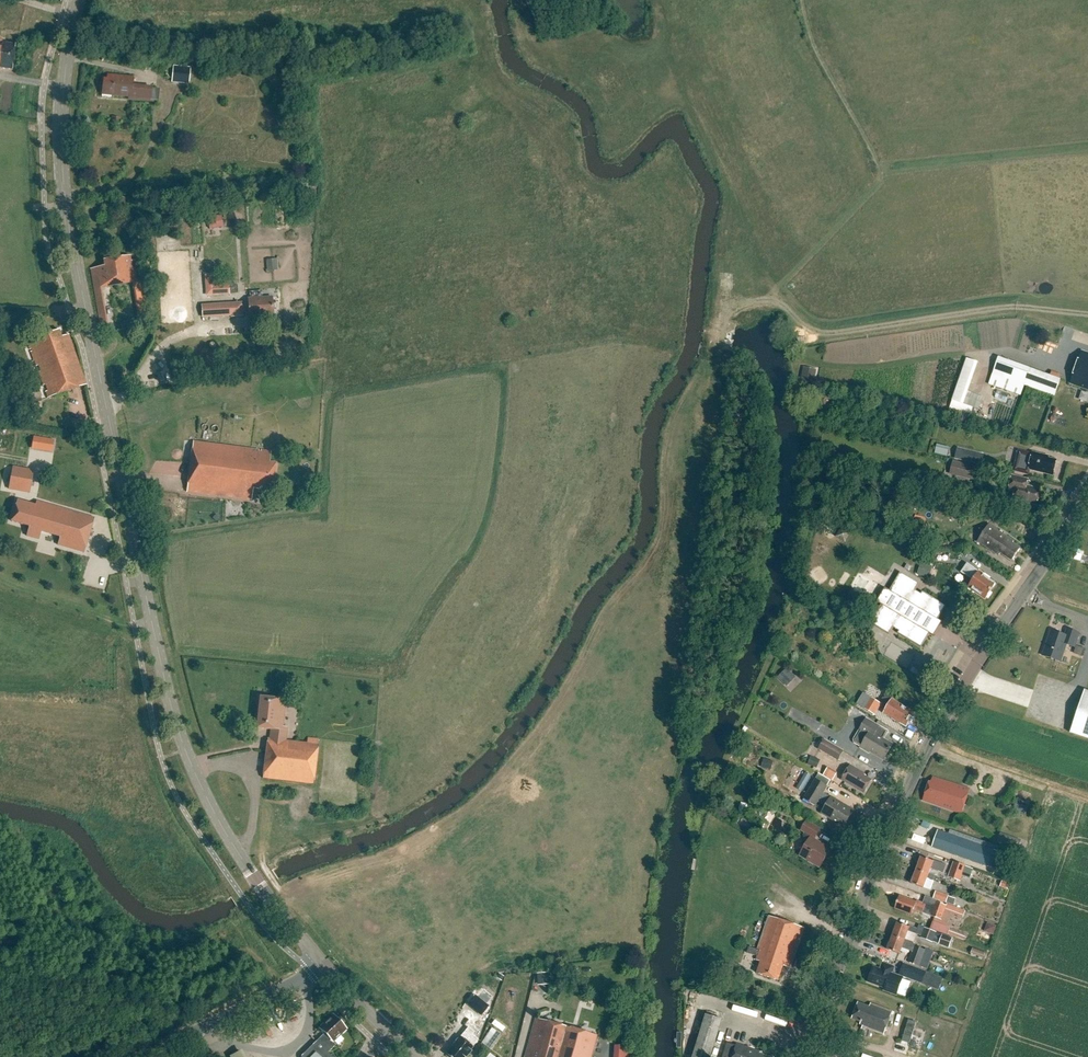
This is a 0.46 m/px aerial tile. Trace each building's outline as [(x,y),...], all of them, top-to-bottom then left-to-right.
[(14,71),(17,45),(5,43),(1,38),(0,38),(0,69),(14,71)] [(191,68),(173,66),(172,83),(189,85),(191,68)] [(132,88),(133,79),(108,76),(107,81),(104,80),(103,83),(101,84),(101,87),(103,89),(103,92),(112,93),(112,97),(129,99),(129,101),(159,104),(160,99),(154,90),(132,88)] [(208,229),(222,228),(222,216),(207,217),(208,229)] [(102,262),(103,269),(99,270),(102,288),(138,282),(134,262),(131,262),(130,257),(102,262)] [(266,260),(266,271),(277,270),(276,259),(266,260)] [(204,295),(229,294),(228,283),(215,284),(214,274),(203,274),(204,295)] [(248,299),(249,319),(273,317),(272,298),(248,299)] [(201,307),(202,317),(230,315),(230,318),(244,317),(243,304),(234,305),(201,307)] [(60,330),(27,341),(34,360),(36,360),(49,397),(87,384),(69,335),(62,337),(60,330)] [(1081,351),(1070,383),(1087,390),(1087,354),(1081,351)] [(972,406),(964,404),(975,361),(963,358),(949,413),(969,418),(972,406)] [(816,370),(803,367),(800,381),(813,384),(816,370)] [(1030,368),(1024,385),(1055,396),(1061,379),(1030,368)] [(42,411),(41,395),(25,396),(26,412),(42,411)] [(276,466),(270,466),(272,454),(193,444),(187,494),(251,503),(253,491),(272,493),(276,466)] [(936,444),(934,453),(947,456),(949,447),(936,444)] [(981,465),(983,454),(957,448),(955,459),(981,465)] [(1027,470),(1052,476),(1056,460),(1041,457),(1041,455),(1031,453),(1027,470)] [(981,468),(953,461),(949,475),(977,482),(981,468)] [(14,469),(11,491),(29,494),(33,473),(14,469)] [(1015,492),(1013,500),(1036,505),(1040,490),(1026,486),(1028,480),(1012,476),(1008,490),(1015,492)] [(18,501),(11,522),(29,527),(27,536),(39,540),(41,532),(60,537),(58,545),(84,553),(95,519),(37,502),(35,506),(18,501)] [(1014,541),(989,525),(977,542),(998,556),(1000,553),(1012,561),(1020,548),(1013,543),(1014,541)] [(972,580),(967,587),(984,599),(995,583),(967,564),(961,572),(972,580)] [(919,584),(900,573),(889,591),(885,588),(877,603),(881,605),(870,624),(889,635),(893,628),(899,631),(898,634),(921,648),(929,634),(934,637),(934,636),(930,633),(937,621),(942,624),(942,623),(938,620),(946,606),(923,592),(921,595),(915,591),(919,584)] [(1052,630),(1044,656),(1061,661),(1067,644),(1076,647),(1080,633),(1069,630),(1068,635),(1052,630)] [(786,669),(777,678),(784,686),(793,676),(786,669)] [(1070,732),(1087,739),(1087,692),(1084,691),(1070,732)] [(914,714),(892,700),(893,697),(888,694),(882,702),(886,705),(882,712),(905,727),(914,714)] [(870,698),(864,709),(873,715),(880,704),(870,698)] [(259,699),(256,729),(270,730),(269,740),(267,740),(263,779),(313,784),(318,740),(307,739),(307,745),(285,743),(287,729),(282,728),(285,702),(259,699)] [(884,760),(893,744),(887,741),(892,733),(880,726),(867,719),(860,732),(867,736),(860,747),(873,754),(873,753),(884,760)] [(824,739),(818,749),(838,761),(844,751),(824,739)] [(807,764),(816,767),(818,760),(810,757),(807,764)] [(763,758),(761,767),(771,770),(773,761),(763,758)] [(861,773),(861,772),(851,765),(842,780),(865,794),(873,780),(861,773)] [(929,782),(922,800),(960,813),(969,790),(933,777),(931,783),(929,782)] [(828,787),(815,780),(804,800),(816,807),(818,803),(825,807),(822,810),(824,811),(822,813),(830,818),(831,816),(846,825),(854,810),(824,793),(828,787)] [(1016,797),(1013,811),(1026,814),(1029,800),(1016,797)] [(802,830),(806,833),(804,835),(806,840),(809,841),(801,854),(822,867),(832,850),(815,840),(821,829),(808,821),(802,830)] [(987,867),(987,866),(998,870),(1001,861),(1006,863),(1010,852),(951,832),(950,835),(939,831),(933,849),(987,867)] [(1021,840),(1000,833),(997,842),(1018,850),(1021,840)] [(921,858),(917,870),(929,875),(929,874),(932,865),(941,868),(943,863),(933,860),(933,862),(921,858)] [(953,862),(948,877),(960,882),(966,866),(953,862)] [(917,870),(912,885),(924,889),(927,878),(936,881),(938,877),(929,874),(929,875),(917,870)] [(949,896),(936,891),(933,898),(946,903),(949,896)] [(947,904),(946,905),(936,901),(933,907),(917,902),(916,903),(900,897),(895,910),(912,916),(914,911),(923,914),(923,913),(932,916),(931,916),(942,920),(945,911),(963,918),(966,911),(947,904)] [(754,961),(760,962),(756,974),(779,982),(783,967),(790,969),(803,928),(768,917),(758,950),(749,947),(747,954),(756,957),(754,961)] [(982,922),(979,935),(992,938),(995,924),(982,922)] [(898,924),(893,937),(905,942),(905,940),(909,932),(917,935),(918,931),(909,927),(909,928),(898,924)] [(957,932),(939,926),(937,931),(955,937),(957,932)] [(937,931),(927,927),(922,938),(932,942),(937,931)] [(948,949),(952,939),(941,935),(938,945),(948,949)] [(903,950),(912,954),(909,962),(919,967),(925,953),(917,950),(918,948),(913,946),(914,944),(905,940),(905,942),(893,937),(888,951),(901,956),(903,950)] [(986,952),(973,947),(971,953),(984,957),(986,952)] [(894,968),(883,964),(880,971),(873,968),(868,983),(885,989),(884,991),(896,996),(903,979),(892,974),(894,968)] [(913,971),(910,980),(921,984),(925,975),(913,971)] [(537,974),(538,986),(549,985),(548,973),(537,974)] [(489,1006),(473,994),(467,1002),(483,1014),(489,1006)] [(863,1027),(859,1037),(864,1038),(867,1029),(884,1035),(893,1013),(870,1004),(869,1008),(859,1004),(853,1020),(861,1023),(860,1026),(863,1027)] [(712,1052),(722,1020),(705,1015),(692,1056),(711,1056),(712,1052)] [(348,1030),(337,1019),(331,1020),(321,1030),(325,1035),(303,1056),(332,1056),(330,1055),(338,1046),(335,1043),(348,1030)] [(597,1037),(537,1020),(527,1056),(591,1056),(597,1037)] [(455,1044),(447,1054),(450,1056),(468,1056),(472,1052),(470,1051),(478,1041),(472,1036),(475,1033),(468,1028),(460,1038),(457,1039),(455,1041),(455,1044)] [(489,1049),(500,1033),(492,1028),(481,1043),(489,1049)] [(736,1046),(727,1043),(722,1056),(770,1056),(759,1054),(760,1051),(737,1044),(736,1046)] [(617,1046),(616,1056),(628,1056),(629,1046),(617,1046)]
